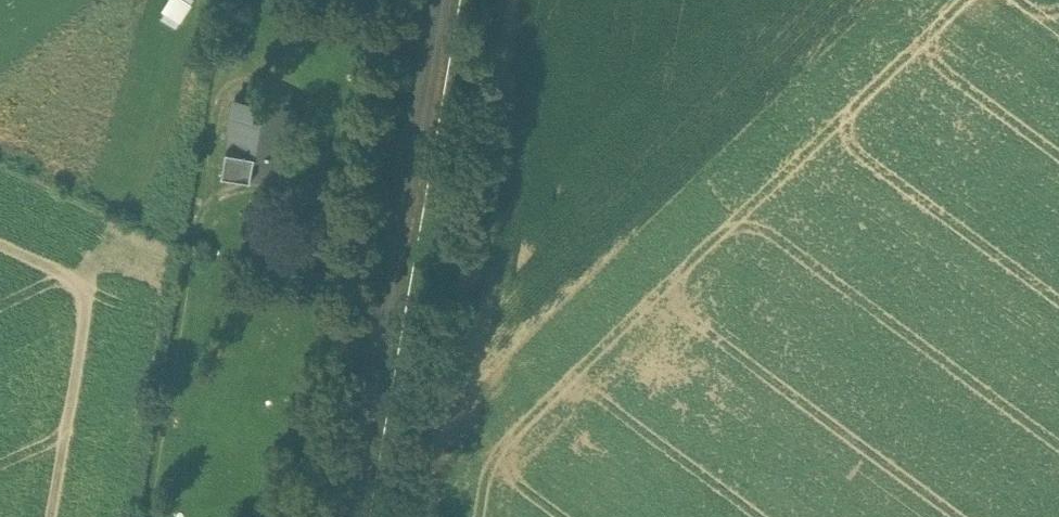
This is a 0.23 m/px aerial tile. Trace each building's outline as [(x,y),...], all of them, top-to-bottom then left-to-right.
[(295,107),(234,97),(222,169),(282,179),(295,107)]
